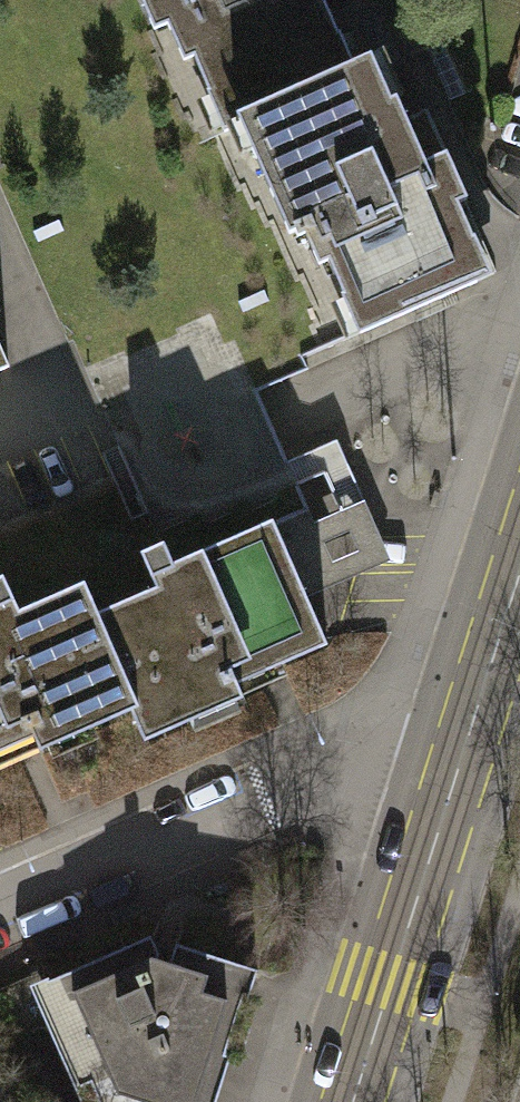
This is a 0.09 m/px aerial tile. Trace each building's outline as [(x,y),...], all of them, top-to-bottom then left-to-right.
[(252,112),(340,73),(338,70),(326,43),(339,37),(323,0),(140,0),(153,29),(166,23),(183,60),(192,56),(209,95),(222,89),(237,124),(254,117),(252,112)] [(338,70),(340,73),(252,112),(254,117),(265,142),(251,149),(288,234),(295,231),(297,236),(304,233),(318,264),(327,260),(344,298),(356,292),(372,327),(476,281),(461,246),(473,241),(456,203),(466,199),(435,128),(413,137),(395,98),(375,106),(356,62),(338,70)] [(9,366),(0,345),(0,370),(9,366)] [(309,508),(274,524),(306,596),(391,559),(365,499),(314,521),(309,508)] [(97,612),(95,613),(136,707),(129,710),(142,741),(190,721),(182,704),(236,681),(230,668),(254,657),(256,660),(275,652),(280,664),(327,644),(306,596),(274,524),(272,519),(172,563),(163,541),(139,552),(155,587),(97,612)] [(129,710),(136,707),(95,613),(97,612),(84,581),(18,610),(3,575),(0,576),(0,732),(20,723),(26,736),(85,711),(92,726),(129,710)] [(157,950),(150,934),(45,981),(99,1101),(215,1101),(230,1054),(224,1052),(242,995),(248,997),(258,968),(175,942),(168,964),(157,961),(157,950)]
